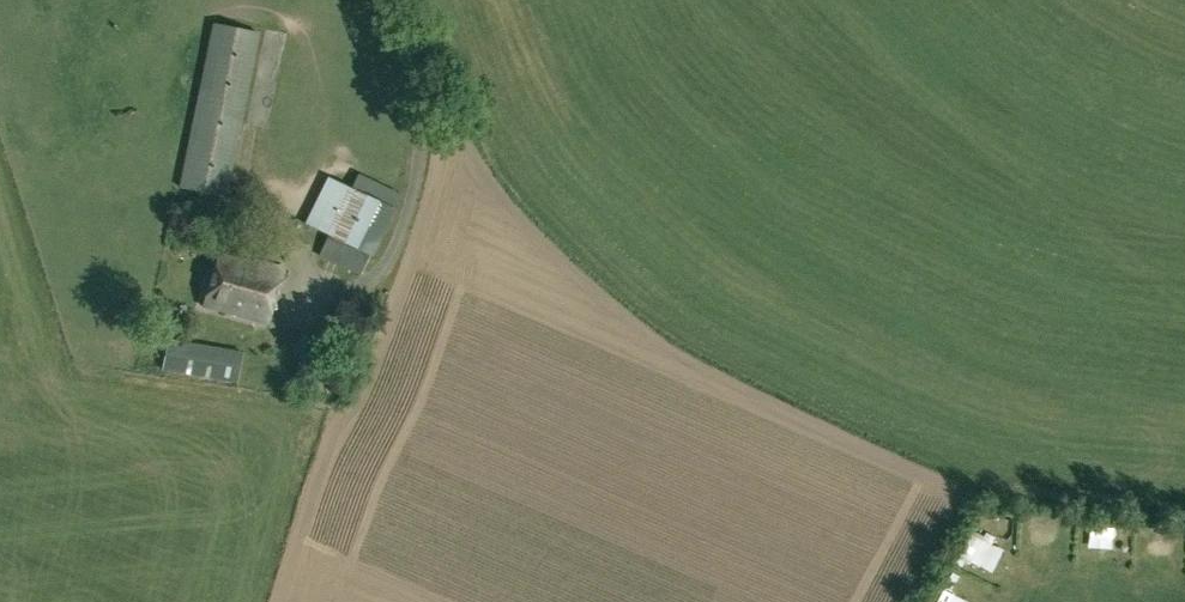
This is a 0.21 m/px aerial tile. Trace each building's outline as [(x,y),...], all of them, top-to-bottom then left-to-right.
[(227,197),(259,33),(214,24),(182,188),(227,197)] [(351,188),(328,178),(308,225),(328,234),(318,256),(360,275),(370,253),(374,254),(400,194),(359,173),(351,188)] [(203,305),(268,323),(284,269),(255,261),(254,265),(218,254),(203,305)] [(244,352),(168,339),(163,369),(238,383),(244,352)] [(979,559),(991,535),(978,529),(967,553),(979,559)] [(941,601),(972,601),(974,599),(950,586),(941,601)]
